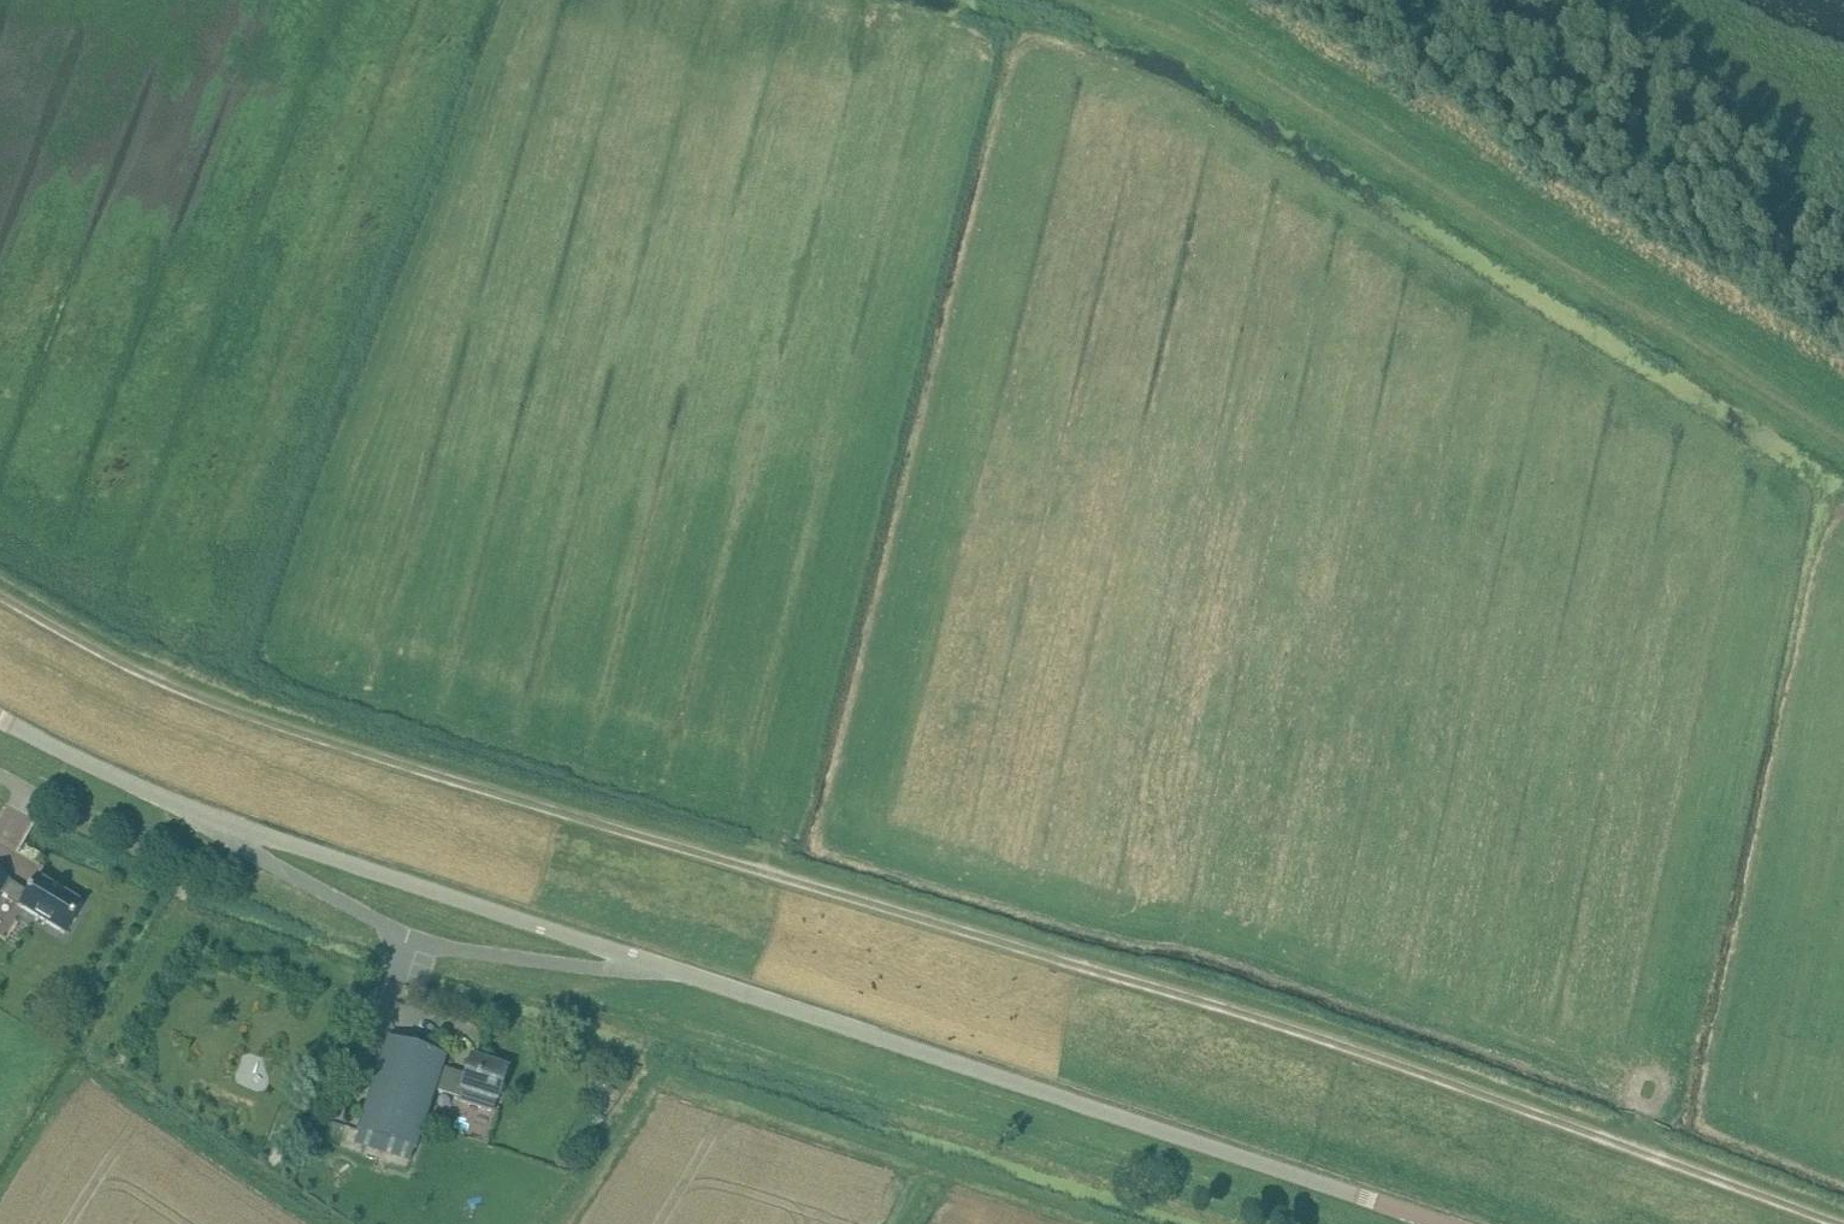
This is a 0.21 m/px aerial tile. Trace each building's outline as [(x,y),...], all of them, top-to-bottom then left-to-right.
[(82,905),(37,878),(27,893),(7,881),(0,894),(20,906),(19,907),(64,934),(82,905)] [(381,1062),(358,1131),(415,1150),(435,1091),(458,1098),(457,1101),(493,1113),(497,1102),(500,1093),(508,1070),(471,1058),(466,1076),(442,1068),(445,1058),(388,1039),(381,1062)]
